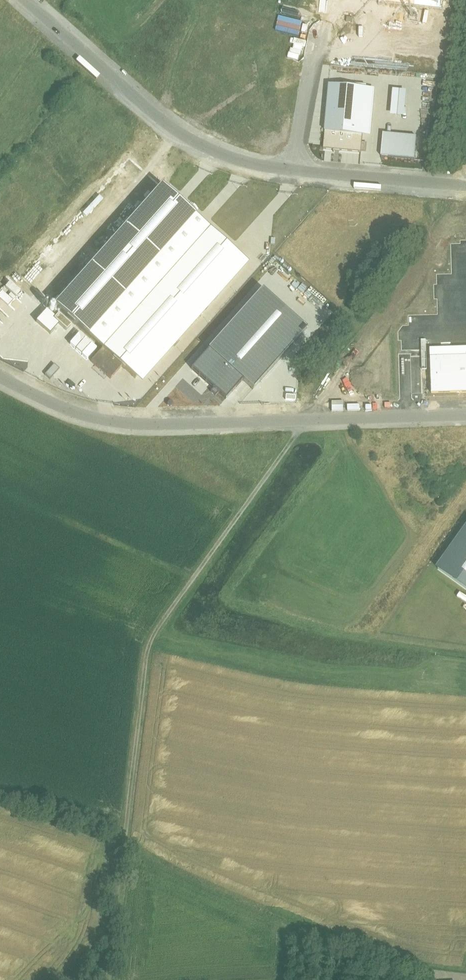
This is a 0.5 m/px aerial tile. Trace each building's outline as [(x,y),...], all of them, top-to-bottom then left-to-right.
[(325,14),(341,17),(343,0),(327,0),(325,14)] [(384,2),(446,12),(447,0),(384,0),(384,2)] [(330,86),(325,149),(361,152),(363,135),(371,136),(375,90),(330,86)] [(389,116),(402,116),(403,90),(389,90),(389,116)] [(384,134),(382,156),(415,159),(417,137),(384,134)] [(162,187),(54,306),(103,350),(92,362),(111,378),(122,367),(141,384),(249,265),(162,187)] [(259,287),(186,368),(223,401),(243,379),(252,388),(306,329),(259,287)] [(56,322),(41,311),(32,322),(47,334),(56,322)] [(431,357),(465,356),(465,347),(431,349),(431,357)] [(431,357),(432,393),(465,392),(465,356),(431,357)] [(50,379),(58,367),(52,363),(44,375),(50,379)] [(435,566),(465,588),(465,522),(435,566)]
